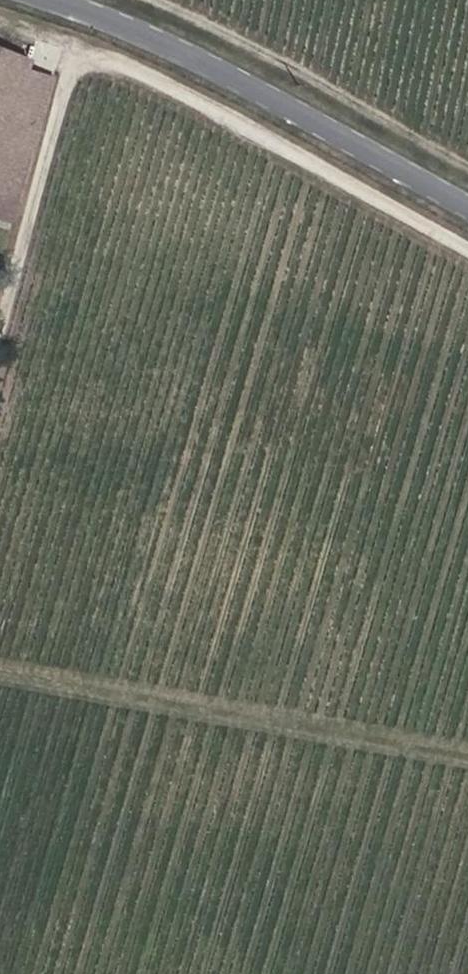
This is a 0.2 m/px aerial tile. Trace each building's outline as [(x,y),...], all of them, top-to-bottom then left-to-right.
[(10,225),(53,78),(28,71),(31,61),(0,49),(0,223),(10,225)]
